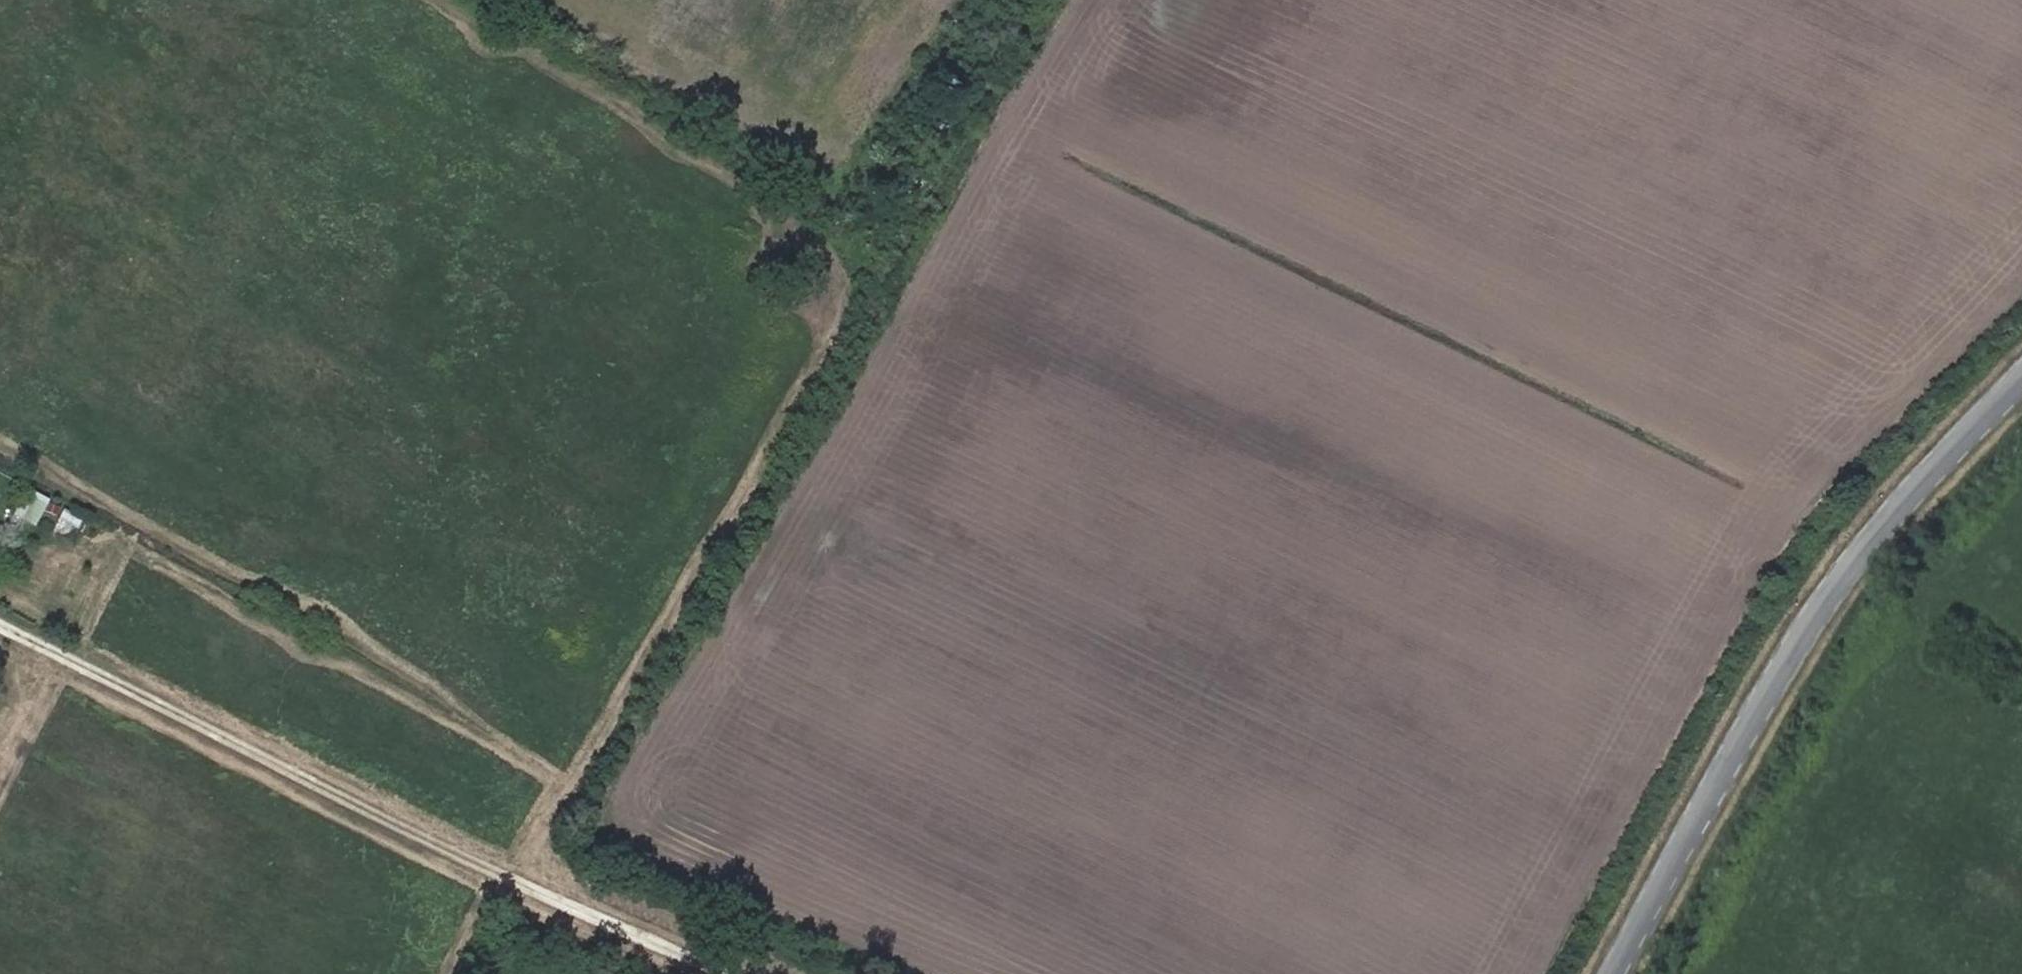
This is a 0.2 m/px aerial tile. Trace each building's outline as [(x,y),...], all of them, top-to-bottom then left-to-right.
[(33,527),(43,502),(19,493),(9,517),(33,527)] [(56,527),(78,531),(81,514),(60,510),(56,527)]
